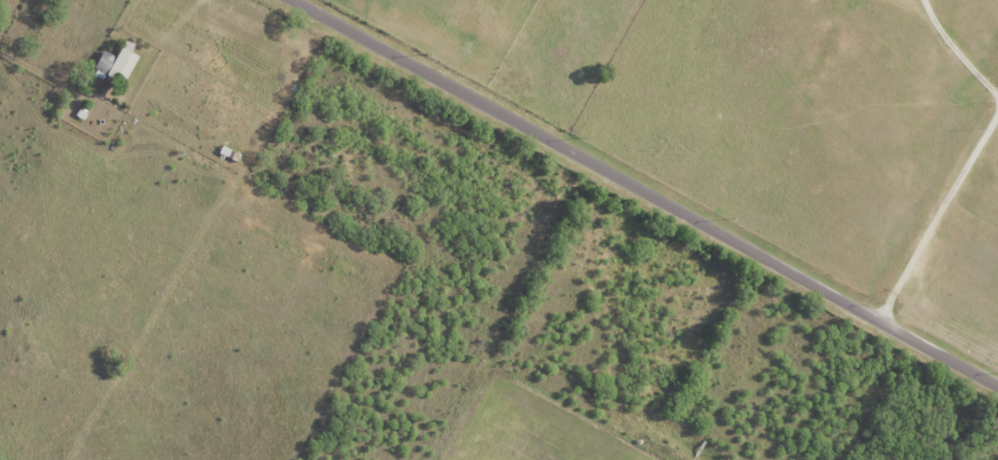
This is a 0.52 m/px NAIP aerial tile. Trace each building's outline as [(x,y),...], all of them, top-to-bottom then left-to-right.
[(105,51),(93,75),(103,81),(106,75),(125,85),(140,56),(123,47),(118,58),(105,51)]
